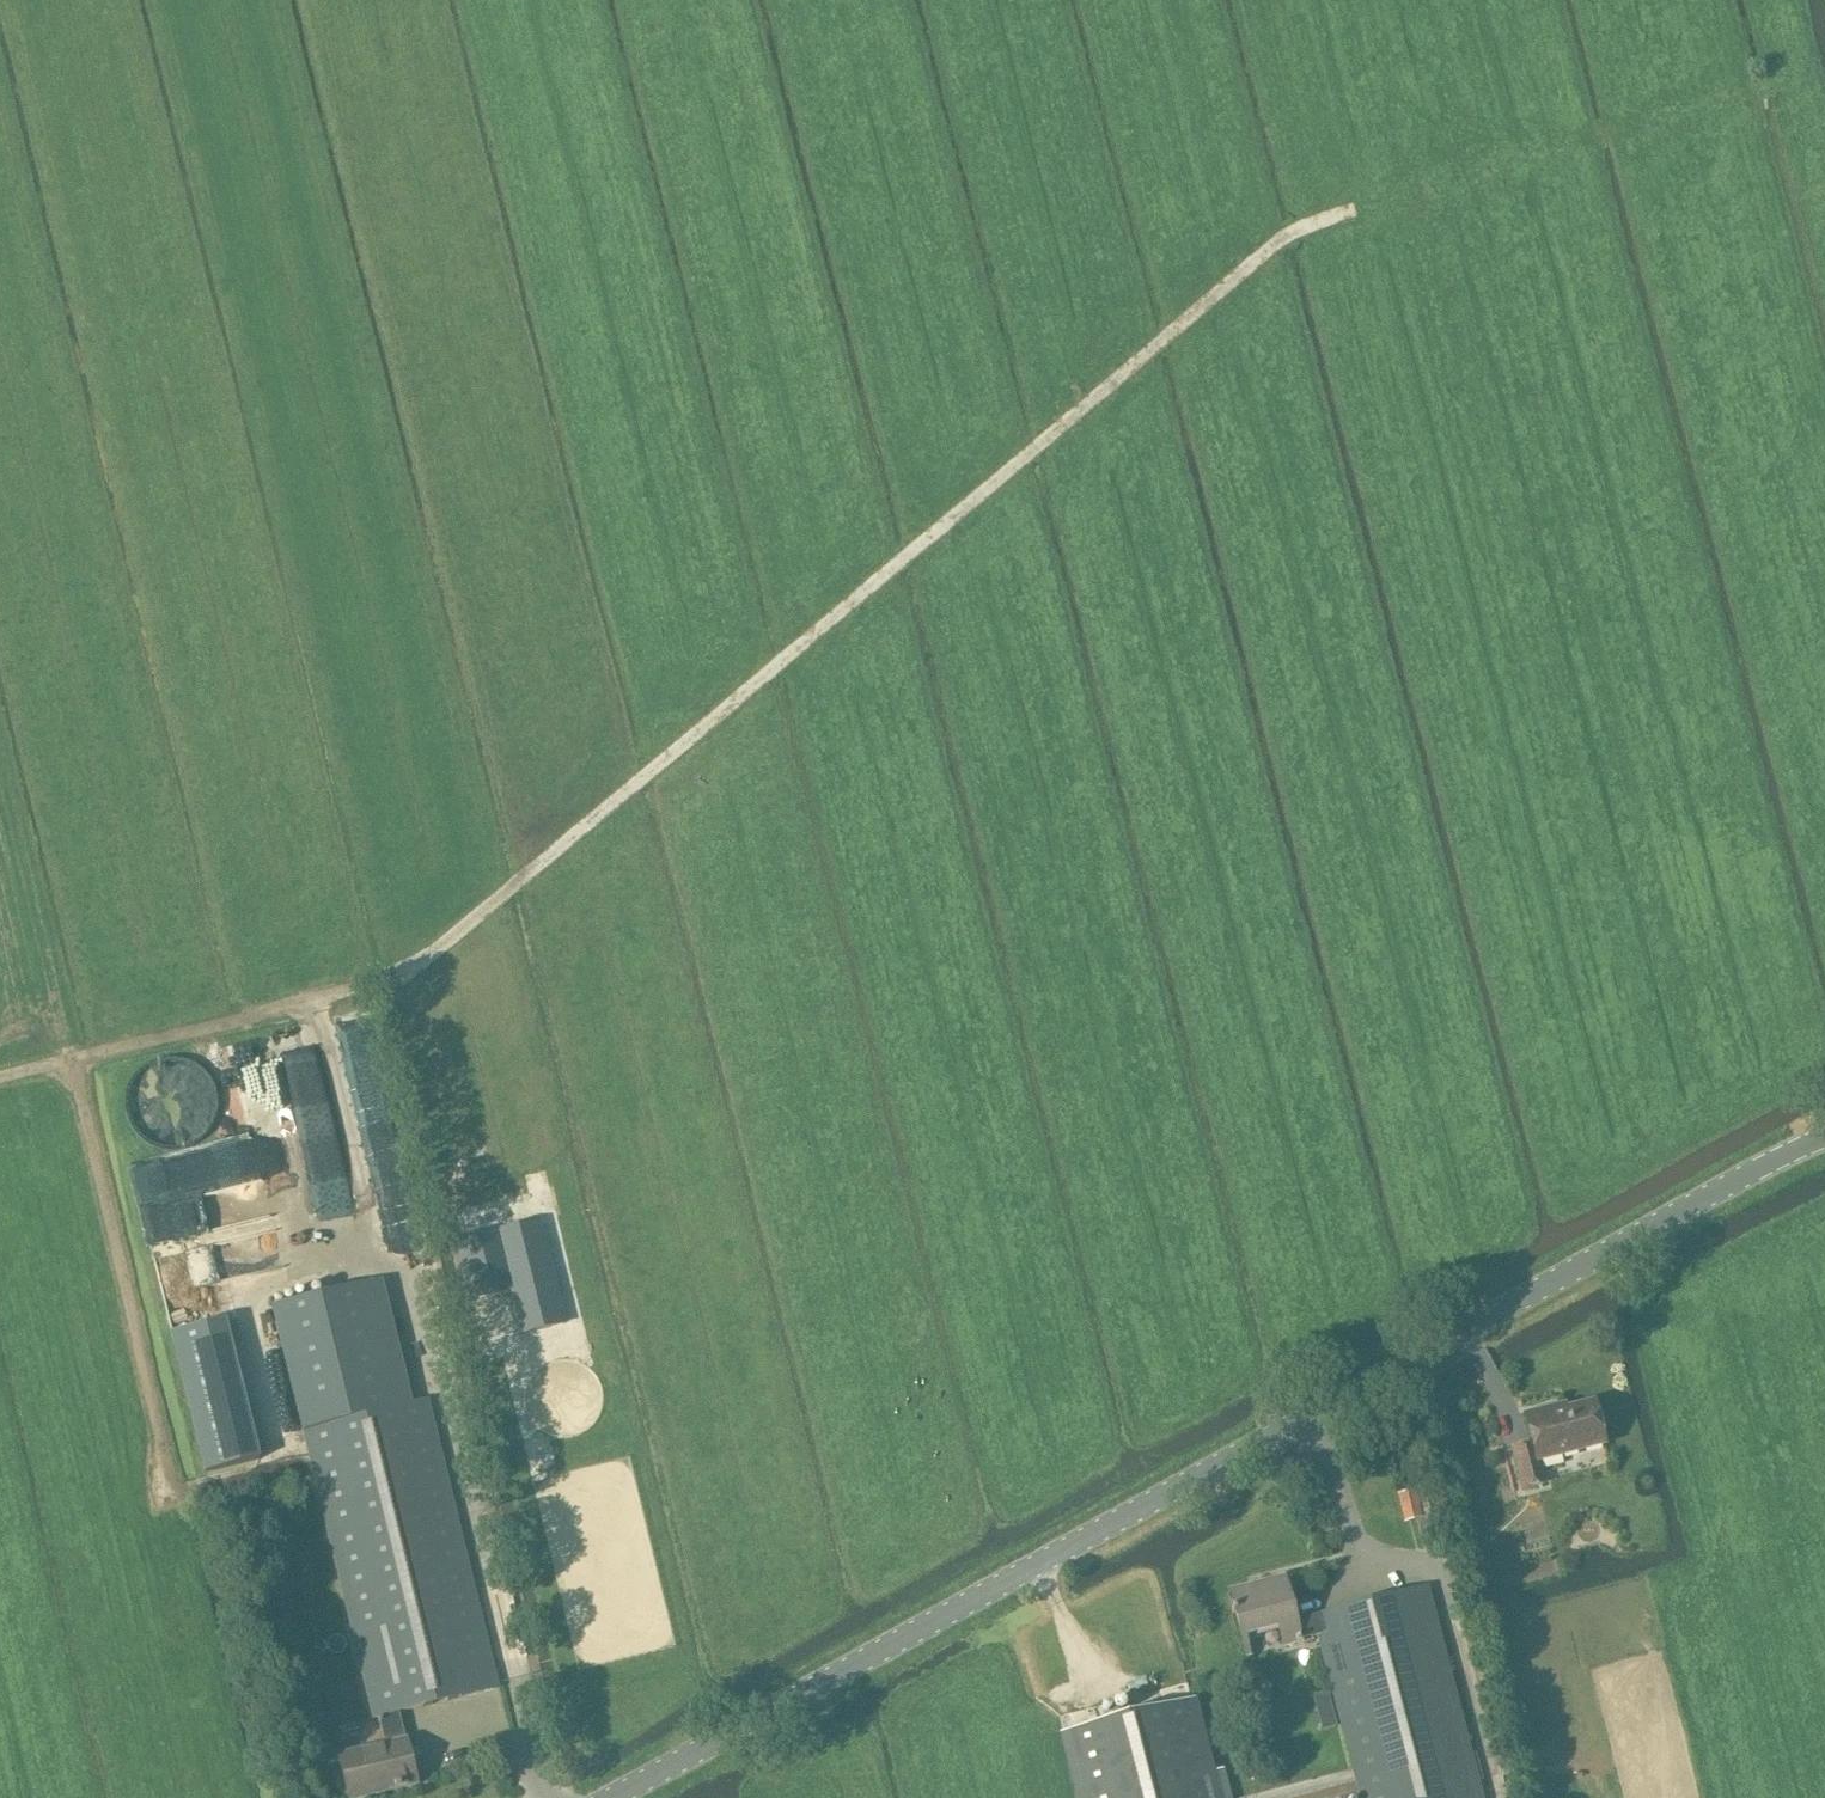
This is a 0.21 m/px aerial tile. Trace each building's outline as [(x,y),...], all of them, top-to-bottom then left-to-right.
[(475,1236),(459,1240),(467,1276),(473,1299),(492,1294),(513,1289),(524,1334),(563,1325),(562,1320),(537,1221),(475,1236)] [(372,1720),(378,1718),(399,1713),(499,1689),(428,1398),(412,1403),(382,1281),(272,1308),(347,1619),(312,1628),(331,1703),(365,1692),(372,1720)] [(1594,1403),(1553,1413),(1552,1409),(1524,1416),(1532,1446),(1513,1451),(1523,1489),(1544,1484),(1538,1462),(1604,1445),(1594,1403)] [(1416,1490),(1396,1495),(1404,1523),(1424,1518),(1416,1490)] [(1302,1644),(1301,1641),(1295,1620),(1284,1577),(1263,1583),(1264,1587),(1230,1596),(1246,1658),(1251,1657),(1246,1639),(1277,1631),(1281,1649),(1302,1644)] [(1328,1683),(1358,1797),(1482,1797),(1427,1586),(1295,1620),(1301,1641),(1316,1637),(1328,1683)] [(1192,1699),(1060,1734),(1076,1797),(1217,1797),(1192,1699)] [(378,1718),(384,1745),(338,1756),(348,1797),(363,1797),(416,1785),(405,1739),(399,1713),(378,1718)]
